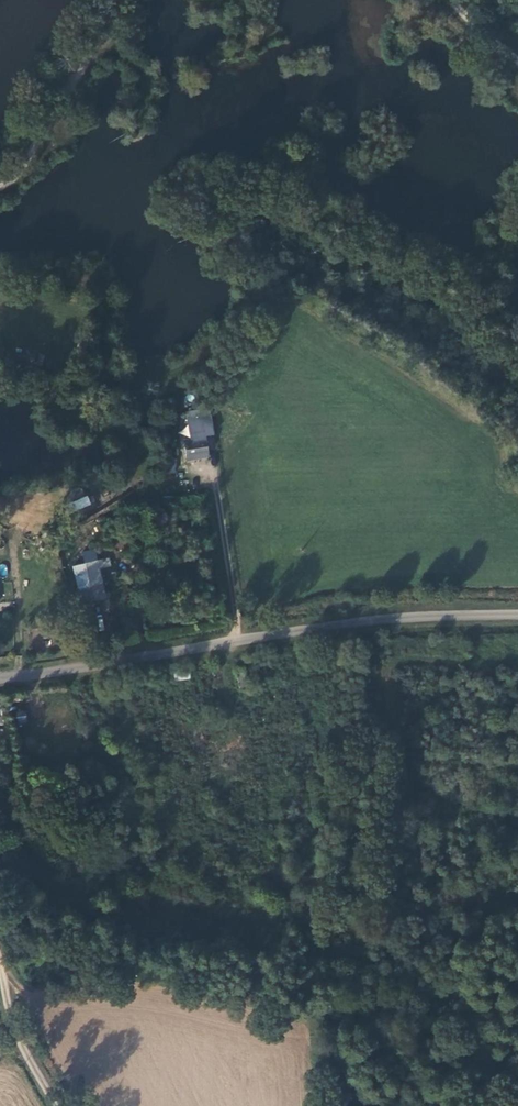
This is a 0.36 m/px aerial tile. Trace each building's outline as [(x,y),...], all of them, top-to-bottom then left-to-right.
[(210,415),(189,419),(193,439),(186,440),(188,457),(201,455),(201,456),(209,455),(205,435),(213,433),(210,415)] [(67,504),(70,513),(91,504),(88,496),(67,504)] [(98,568),(76,573),(79,589),(102,584),(98,568)] [(103,586),(79,592),(82,603),(106,597),(103,586)] [(243,669),(235,671),(239,690),(247,688),(243,669)] [(189,670),(175,672),(176,680),(190,679),(189,670)] [(21,697),(13,699),(15,708),(23,707),(21,697)]
